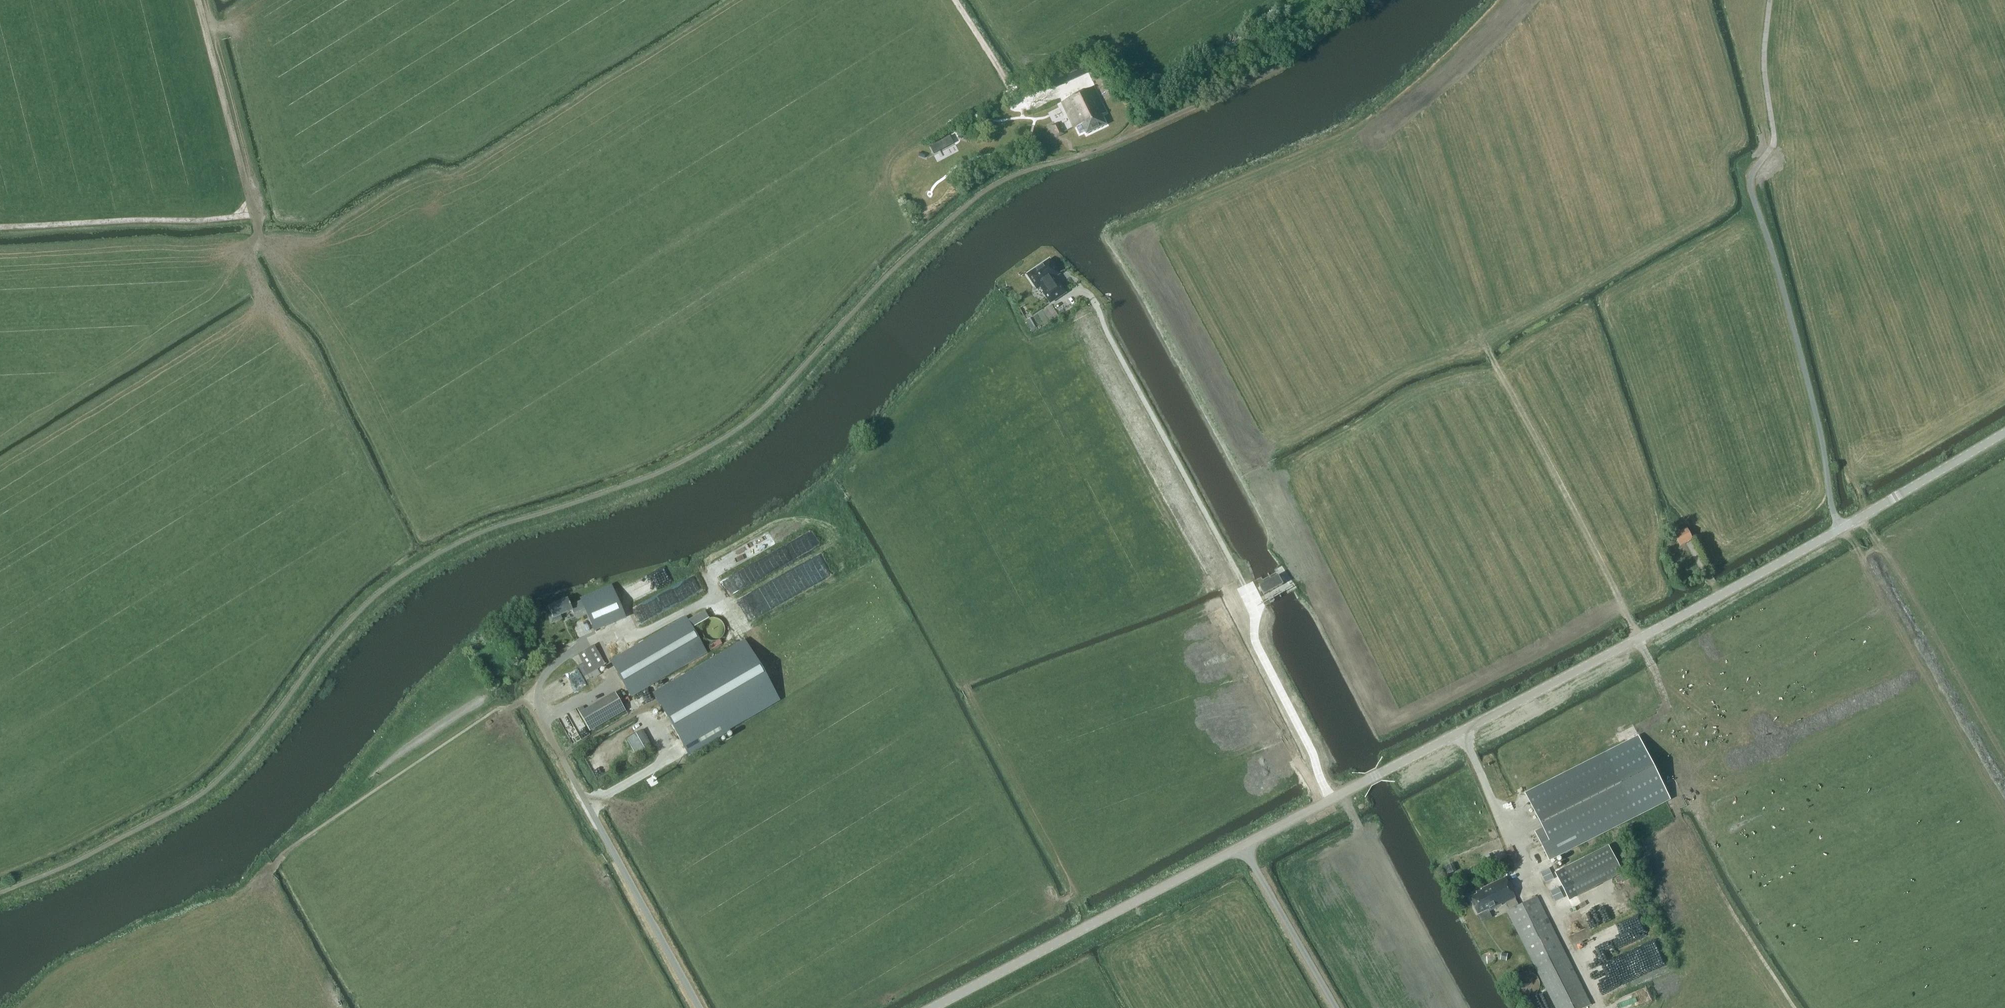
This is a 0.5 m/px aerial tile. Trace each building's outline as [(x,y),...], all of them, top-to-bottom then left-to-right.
[(1072,64),(1079,77),(1089,72),(1082,59),(1072,64)] [(1086,134),(1106,125),(1101,115),(1105,113),(1093,88),(1061,103),(1074,128),(1076,127),(1079,134),(1085,131),(1086,134)] [(1056,139),(1065,136),(1059,122),(1050,126),(1056,139)] [(915,170),(919,159),(910,157),(907,167),(915,170)] [(1036,269),(1028,275),(1037,288),(1041,285),(1045,292),(1044,292),(1051,302),(1065,292),(1059,283),(1058,284),(1053,277),(1058,274),(1050,260),(1043,265),(1042,264),(1036,268),(1036,269)] [(1033,314),(1040,327),(1057,318),(1050,305),(1033,314)] [(1024,315),(1031,330),(1036,327),(1028,313),(1024,315)] [(1674,535),(1680,545),(1692,538),(1687,529),(1674,535)] [(806,561),(816,583),(835,574),(825,552),(806,561)] [(1264,596),(1284,585),(1278,575),(1258,586),(1264,596)] [(551,614),(547,616),(551,624),(562,619),(560,616),(572,611),(574,615),(586,609),(595,631),(624,618),(611,587),(582,600),(571,605),(568,599),(548,607),(551,614)] [(690,618),(694,626),(710,620),(706,612),(690,618)] [(610,661),(631,696),(706,653),(686,617),(610,661)] [(744,642),(653,695),(688,755),(729,731),(728,729),(778,700),(744,642)] [(583,678),(590,674),(605,665),(594,646),(579,655),(583,663),(577,667),(583,678)] [(579,713),(589,731),(625,711),(614,693),(584,710),(582,707),(577,710),(579,713)] [(645,731),(628,738),(637,757),(653,749),(645,731)] [(589,757),(595,777),(606,774),(600,753),(589,757)] [(1636,816),(1606,757),(1526,797),(1542,830),(1534,834),(1548,860),(1636,816)] [(1563,869),(1576,896),(1622,873),(1608,846),(1563,869)] [(1554,1007),(1585,1007),(1591,1005),(1536,897),(1518,906),(1514,898),(1515,897),(1504,877),(1478,890),(1480,893),(1469,899),(1478,916),(1489,910),(1490,911),(1504,904),(1508,911),(1506,912),(1554,1007)]
